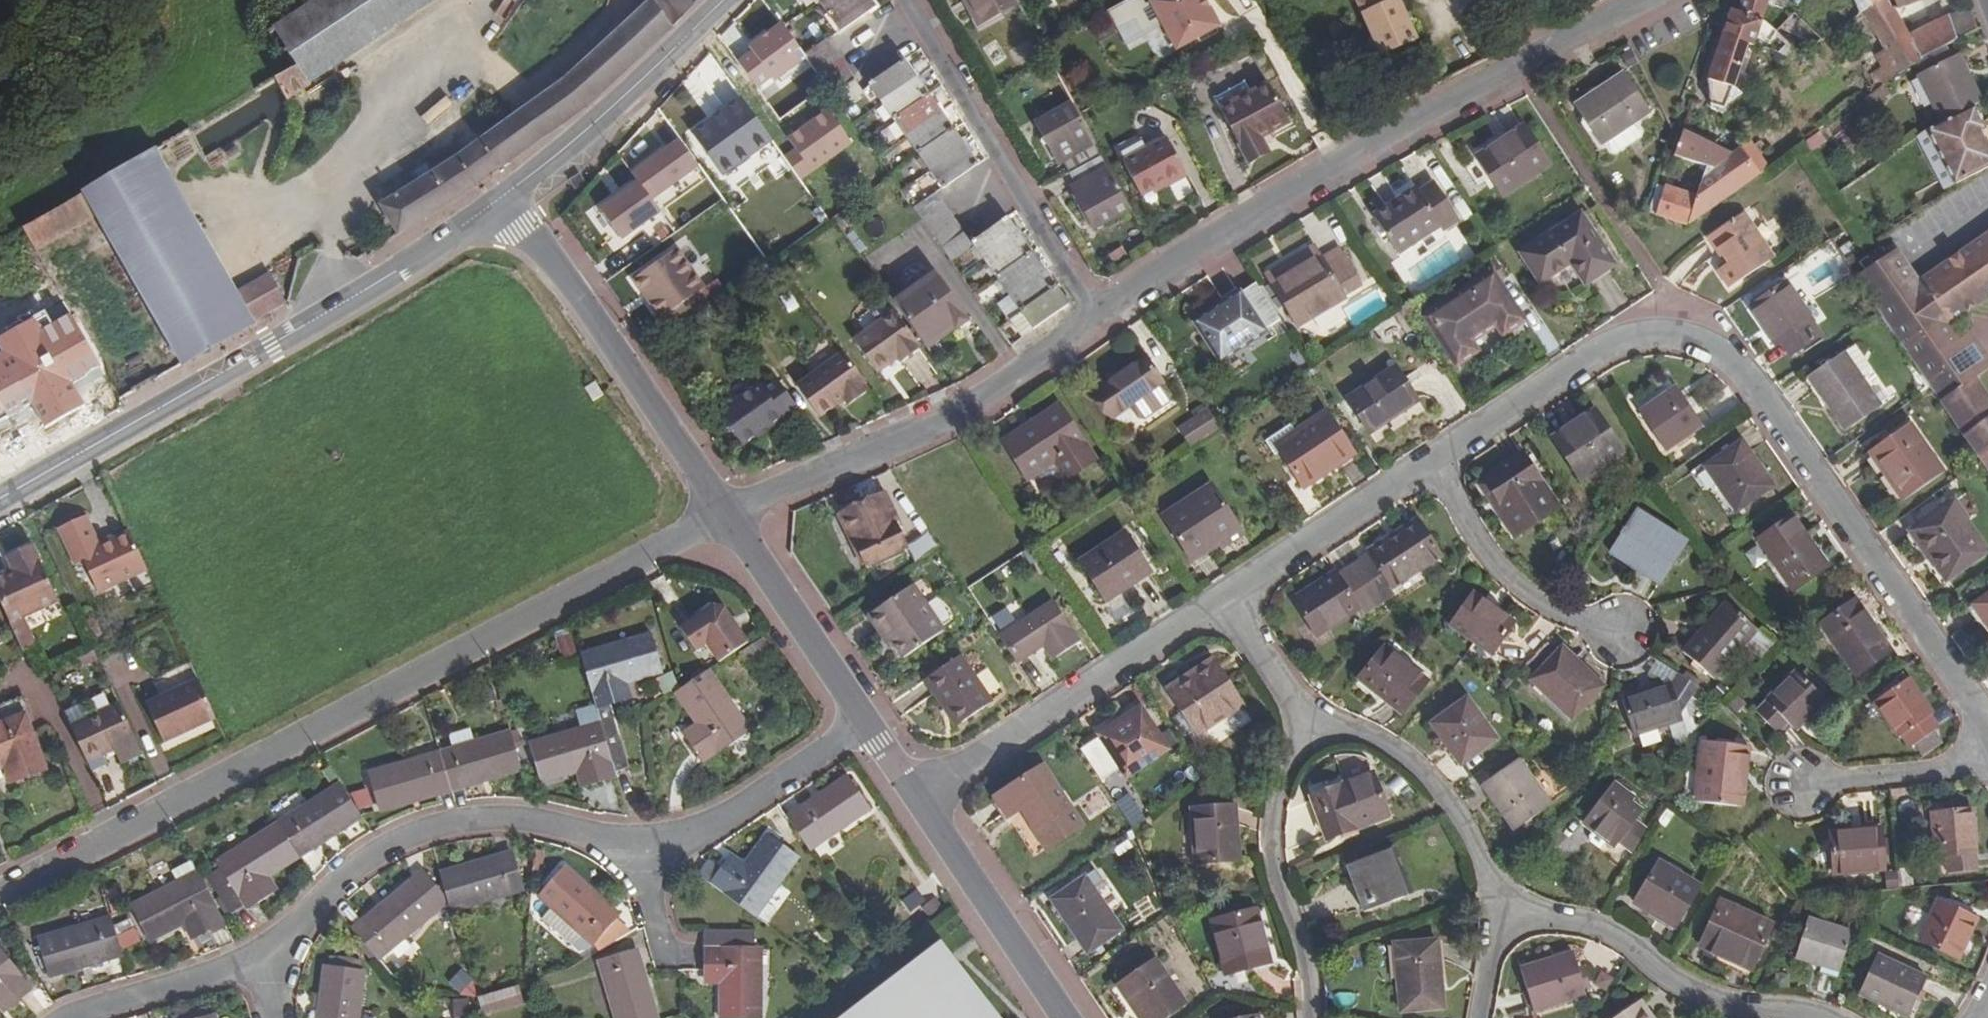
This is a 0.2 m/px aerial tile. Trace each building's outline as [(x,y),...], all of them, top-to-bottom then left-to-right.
[(273,27),(295,65),(306,81),(430,0),(312,0),(273,27)] [(397,235),(503,167),(584,111),(672,30),(693,4),(691,0),(643,0),(644,1),(565,80),(494,128),(377,204),(397,235)] [(729,20),(764,66),(791,47),(756,0),(755,0),(729,20)] [(824,11),(840,0),(816,0),(818,2),(824,11)] [(824,11),(838,31),(873,7),(868,0),(840,0),(824,11)] [(1014,0),(965,0),(979,25),(1017,5),(1014,0)] [(1105,10),(1122,51),(1153,40),(1137,0),(1131,0),(1105,10)] [(1144,3),(1170,50),(1216,26),(1206,8),(1203,8),(1198,0),(1150,0),(1144,3)] [(1202,0),(1198,0),(1203,8),(1206,8),(1202,0)] [(1379,56),(1416,39),(1399,2),(1394,4),(1391,0),(1353,0),(1379,56)] [(1736,13),(1761,22),(1769,0),(1741,0),(1736,13)] [(1968,0),(1966,0),(1949,17),(1907,36),(1892,12),(1886,0),(1884,0),(1882,1),(1871,8),(1860,16),(1879,45),(1884,54),(1898,76),(1975,28),(1968,0)] [(1892,12),(1902,9),(1924,0),(1886,0),(1892,12)] [(1987,0),(1982,0),(1974,3),(1987,39),(1987,4),(1987,0)] [(1736,13),(1730,11),(1705,81),(1710,108),(1724,109),(1741,97),(1734,90),(1749,46),(1753,47),(1761,22),(1736,13)] [(610,13),(579,40),(588,51),(619,23),(610,13)] [(1879,45),(1860,16),(1839,29),(1857,58),(1879,45)] [(826,40),(803,55),(825,87),(841,108),(863,93),(861,90),(826,40)] [(990,68),(1004,61),(995,41),(980,48),(990,68)] [(1898,76),(1884,54),(1863,67),(1876,89),(1898,76)] [(1970,106),(1980,101),(1958,54),(1917,73),(1939,121),(1970,106)] [(697,64),(658,109),(670,126),(702,154),(714,172),(712,176),(725,196),(745,182),(739,189),(757,177),(741,164),(747,157),(769,143),(719,68),(706,57),(697,64)] [(868,85),(881,103),(916,79),(904,62),(868,85)] [(306,81),(295,65),(273,78),(287,100),(310,89),(306,81)] [(1598,146),(1601,144),(1634,122),(1647,113),(1622,75),(1572,108),(1598,146)] [(916,79),(881,103),(893,121),(928,96),(916,79)] [(1247,90),(1215,106),(1243,159),(1262,149),(1257,137),(1285,122),(1263,81),(1247,90)] [(786,90),(762,108),(774,125),(798,107),(786,90)] [(928,96),(893,121),(905,137),(940,113),(928,96)] [(1063,164),(1069,175),(1099,158),(1076,114),(1070,102),(1035,122),(1059,166),(1063,164)] [(809,173),(851,143),(824,106),(782,136),(809,173)] [(1925,127),(1951,182),(1987,165),(1987,153),(1977,130),(1981,129),(1970,106),(1939,121),(1925,127)] [(940,113),(905,137),(917,155),(952,130),(940,113)] [(1640,131),(1634,122),(1601,144),(1608,154),(1613,153),(1638,137),(1640,131)] [(1522,127),(1473,157),(1500,198),(1548,167),(1522,127)] [(952,130),(917,155),(929,172),(965,148),(952,130)] [(1768,169),(1749,143),(1731,156),(1683,132),(1674,158),(1706,168),(1697,195),(1688,225),(1690,225),(1768,169)] [(1135,195),(1146,189),(1157,184),(1159,188),(1182,176),(1163,141),(1118,164),(1135,195)] [(965,148),(929,172),(941,190),(977,165),(965,148)] [(97,216),(180,366),(252,324),(235,295),(153,150),(84,193),(97,216)] [(1096,231),(1129,213),(1099,158),(1069,175),(1074,184),(1070,186),(1096,231)] [(609,164),(575,198),(619,243),(654,210),(609,164)] [(1442,234),(1457,225),(1433,183),(1418,191),(1417,189),(1375,214),(1397,252),(1438,228),(1442,234)] [(1157,184),(1146,189),(1149,194),(1159,188),(1157,184)] [(1697,195),(1665,185),(1655,215),(1688,225),(1697,195)] [(84,193),(24,229),(37,251),(97,216),(84,193)] [(949,261),(972,245),(936,193),(912,210),(949,261)] [(1579,213),(1518,253),(1539,284),(1570,264),(1584,285),(1613,266),(1579,213)] [(1741,215),(1707,238),(1725,266),(1717,271),(1729,289),(1771,261),(1741,215)] [(972,245),(984,262),(1018,238),(1006,221),(972,245)] [(1982,464),(1987,472),(1987,400),(1974,381),(1987,371),(1987,364),(1966,337),(1956,344),(1945,329),(1987,298),(1987,234),(1914,284),(1902,267),(1863,293),(1878,316),(1907,357),(1928,389),(1982,464)] [(984,262),(996,279),(1030,255),(1018,238),(984,262)] [(677,246),(631,276),(632,279),(660,318),(667,316),(674,328),(711,304),(701,290),(706,286),(677,246)] [(1265,274),(1268,279),(1283,270),(1286,274),(1318,256),(1312,247),(1265,274)] [(1268,279),(1295,325),(1343,298),(1342,296),(1360,286),(1339,250),(1320,260),(1318,256),(1286,274),(1283,270),(1268,279)] [(1863,293),(1902,267),(1892,253),(1853,277),(1863,293)] [(1030,255),(996,279),(1007,295),(1042,271),(1030,255)] [(1042,271),(1007,295),(1008,296),(1017,309),(1019,313),(1054,288),(1042,271)] [(235,295),(252,324),(289,302),(272,274),(235,295)] [(912,290),(893,304),(910,328),(920,342),(923,346),(953,325),(956,330),(966,323),(963,319),(966,317),(936,274),(912,290)] [(1491,281),(1431,320),(1457,360),(1471,351),(1465,340),(1496,320),(1503,330),(1518,320),(1491,281)] [(1785,286),(1748,310),(1772,347),(1779,343),(1788,357),(1820,337),(1785,286)] [(1054,288),(1019,313),(1033,332),(1068,308),(1054,288)] [(1017,309),(1008,296),(1002,300),(1002,303),(1010,315),(1017,309)] [(1238,298),(1198,323),(1220,359),(1260,333),(1238,298)] [(914,346),(916,344),(907,331),(893,311),(853,340),(876,373),(896,359),(899,363),(917,350),(914,346)] [(1033,332),(1019,313),(1009,320),(1022,340),(1033,332)] [(927,351),(956,330),(953,325),(923,346),(927,351)] [(907,331),(916,344),(920,342),(910,328),(907,331)] [(1861,378),(1873,370),(1854,344),(1810,376),(1847,430),(1881,406),(1861,378)] [(863,383),(842,353),(796,385),(818,415),(843,398),(847,404),(867,391),(862,384),(863,383)] [(1143,357),(1093,388),(1111,418),(1162,387),(1143,357)] [(1394,368),(1346,399),(1369,433),(1416,403),(1394,368)] [(769,429),(797,409),(774,377),(760,386),(758,384),(718,412),(740,443),(754,433),(766,425),(769,429)] [(584,386),(594,404),(604,398),(594,381),(584,386)] [(1673,388),(1639,410),(1667,451),(1700,428),(1673,388)] [(1058,405),(1001,441),(1026,481),(1054,463),(1065,479),(1094,460),(1058,405)] [(1594,411),(1551,439),(1579,481),(1621,454),(1594,411)] [(1323,415),(1275,447),(1302,490),(1350,459),(1323,415)] [(1214,419),(1204,426),(1210,434),(1220,428),(1214,419)] [(757,437),(769,429),(766,425),(754,433),(757,437)] [(1909,425),(1868,453),(1902,503),(1942,476),(1909,425)] [(1742,440),(1703,467),(1735,513),(1774,485),(1742,440)] [(1519,455),(1482,479),(1502,510),(1498,513),(1515,538),(1557,511),(1519,455)] [(1210,486),(1161,517),(1191,561),(1239,531),(1210,486)] [(879,496),(835,518),(843,533),(848,531),(865,565),(904,547),(879,496)] [(1953,503),(1912,532),(1946,581),(1987,553),(1953,503)] [(1637,512),(1610,554),(1659,584),(1684,542),(1637,512)] [(95,591),(144,569),(125,529),(107,537),(109,540),(97,545),(94,539),(82,513),(54,527),(72,562),(80,559),(95,591)] [(1793,516),(1757,540),(1794,592),(1826,570),(1804,537),(1806,535),(1793,516)] [(1417,522),(1369,552),(1393,587),(1439,556),(1417,522)] [(913,559),(935,545),(926,531),(904,545),(913,559)] [(1125,533),(1080,562),(1105,602),(1149,573),(1125,533)] [(106,534),(94,539),(97,545),(109,540),(107,537),(106,534)] [(8,626),(57,603),(33,553),(9,564),(13,574),(0,579),(0,608),(8,626)] [(1349,567),(1338,574),(1336,572),(1292,601),(1316,637),(1357,609),(1361,615),(1374,606),(1349,567)] [(912,586),(869,614),(880,632),(885,629),(903,656),(942,630),(912,586)] [(1473,595),(1451,628),(1490,655),(1512,622),(1473,595)] [(1973,605),(1987,627),(1987,595),(1973,605)] [(715,598),(676,622),(705,667),(744,643),(715,598)] [(1052,601),(998,636),(1016,664),(1040,648),(1048,660),(1078,642),(1052,601)] [(1854,603),(1821,626),(1856,676),(1889,653),(1854,603)] [(1721,605),(1683,653),(1716,679),(1754,631),(1721,605)] [(579,654),(595,710),(628,700),(623,683),(661,672),(649,634),(579,654)] [(1563,648),(1531,682),(1571,720),(1603,687),(1563,648)] [(1385,649),(1358,682),(1377,696),(1380,694),(1403,712),(1428,681),(1385,649)] [(959,655),(922,680),(955,725),(990,701),(959,655)] [(1212,658),(1166,689),(1197,735),(1243,704),(1212,658)] [(748,732),(709,672),(677,693),(699,727),(682,737),(701,764),(748,732)] [(1793,673),(1756,713),(1778,732),(1786,723),(1797,732),(1824,702),(1793,673)] [(1708,697),(1677,675),(1669,685),(1665,685),(1623,698),(1633,735),(1680,721),(1677,710),(1682,709),(1689,700),(1700,707),(1708,697)] [(1908,680),(1874,703),(1898,738),(1900,736),(1909,749),(1937,730),(1929,717),(1932,715),(1908,680)] [(160,742),(176,735),(175,732),(184,728),(185,731),(214,718),(196,681),(158,697),(142,703),(160,742)] [(1466,698),(1430,724),(1459,765),(1496,740),(1466,698)] [(115,703),(67,725),(85,764),(116,749),(122,763),(139,755),(115,703)] [(1140,706),(1097,735),(1125,776),(1168,747),(1140,706)] [(0,724),(0,769),(4,768),(10,783),(45,770),(24,715),(0,724)] [(614,779),(599,724),(529,745),(540,782),(580,770),(584,788),(614,779)] [(520,770),(509,730),(438,752),(450,791),(520,770)] [(1748,748),(1700,744),(1695,802),(1741,805),(1743,770),(1747,770),(1748,748)] [(450,791),(438,752),(369,773),(380,812),(450,791)] [(1519,763),(1484,788),(1512,828),(1547,804),(1519,763)] [(1044,766),(993,798),(1007,819),(1020,811),(1045,850),(1083,826),(1044,766)] [(1374,774),(1310,796),(1326,840),(1389,818),(1374,774)] [(785,817),(809,850),(869,808),(846,776),(785,817)] [(1619,843),(1633,854),(1647,831),(1635,822),(1642,813),(1629,805),(1631,800),(1620,793),(1623,788),(1614,781),(1610,786),(1608,784),(1579,824),(1614,850),(1619,843)] [(277,823),(298,857),(360,819),(338,785),(277,823)] [(1235,804),(1191,806),(1195,865),(1239,863),(1235,804)] [(1974,811),(1932,814),(1935,855),(1976,853),(1974,811)] [(298,857),(277,823),(215,862),(219,869),(206,877),(229,914),(242,906),(246,911),(275,893),(265,877),(298,857)] [(1879,827),(1831,831),(1835,874),(1883,870),(1879,827)] [(699,876),(754,917),(798,857),(766,834),(742,865),(729,855),(720,868),(710,861),(699,876)] [(1395,852),(1349,866),(1364,912),(1403,899),(1392,866),(1399,864),(1395,852)] [(510,853),(438,874),(450,912),(521,891),(510,853)] [(1655,863),(1632,901),(1651,912),(1653,907),(1678,922),(1698,889),(1655,863)] [(562,867),(536,899),(549,910),(582,937),(592,946),(618,915),(562,867)] [(220,923),(194,872),(131,905),(149,940),(184,923),(192,938),(220,923)] [(1888,890),(1899,889),(1897,874),(1886,875),(1888,890)] [(1085,877),(1050,900),(1088,954),(1122,930),(1085,877)] [(408,882),(351,929),(375,960),(380,956),(433,912),(408,882)] [(1978,918),(1939,901),(1920,940),(1958,959),(1978,918)] [(1772,925),(1722,902),(1700,947),(1751,972),(1772,925)] [(540,921),(572,949),(582,937),(549,910),(540,921)] [(1256,911),(1211,922),(1224,974),(1269,962),(1256,911)] [(48,976),(119,954),(107,918),(37,940),(48,976)] [(1851,932),(1808,919),(1796,960),(1840,973),(1851,932)] [(941,941),(840,1017),(999,1017),(941,941)] [(1437,941),(1394,946),(1401,1013),(1445,1008),(1437,941)] [(704,948),(704,981),(721,981),(721,1017),(759,1017),(759,947),(704,948)] [(614,1017),(657,1017),(635,950),(597,962),(614,1017)] [(6,1010),(31,990),(0,952),(0,1003),(6,1010)] [(1573,955),(1520,970),(1532,1011),(1585,997),(1573,955)] [(1925,978),(1874,956),(1858,994),(1907,1017),(1925,978)] [(1119,986),(1140,1017),(1163,1017),(1185,1003),(1156,961),(1119,986)] [(317,1017),(356,1017),(362,973),(323,968),(317,1017)] [(517,987),(476,992),(478,1011),(520,1006),(517,987)] [(1614,1017),(1650,1017),(1638,1001),(1614,1017)]
